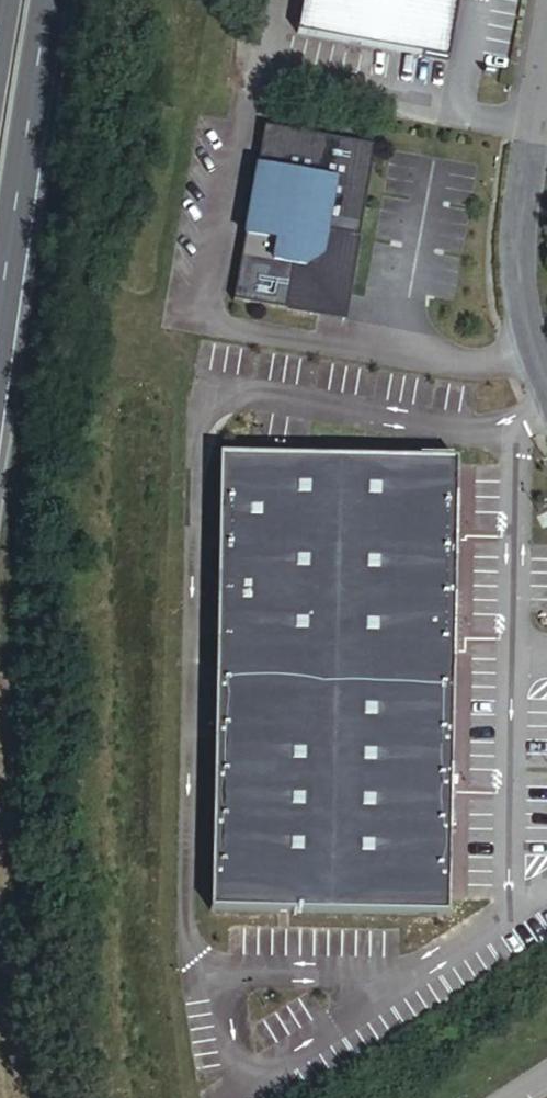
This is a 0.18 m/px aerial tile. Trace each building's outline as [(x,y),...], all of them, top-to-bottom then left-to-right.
[(288,31),(442,57),(452,0),(293,0),(288,31)] [(369,149),(252,129),(224,296),(341,316),(369,149)] [(442,465),(206,459),(195,913),(431,919),(442,465)]
